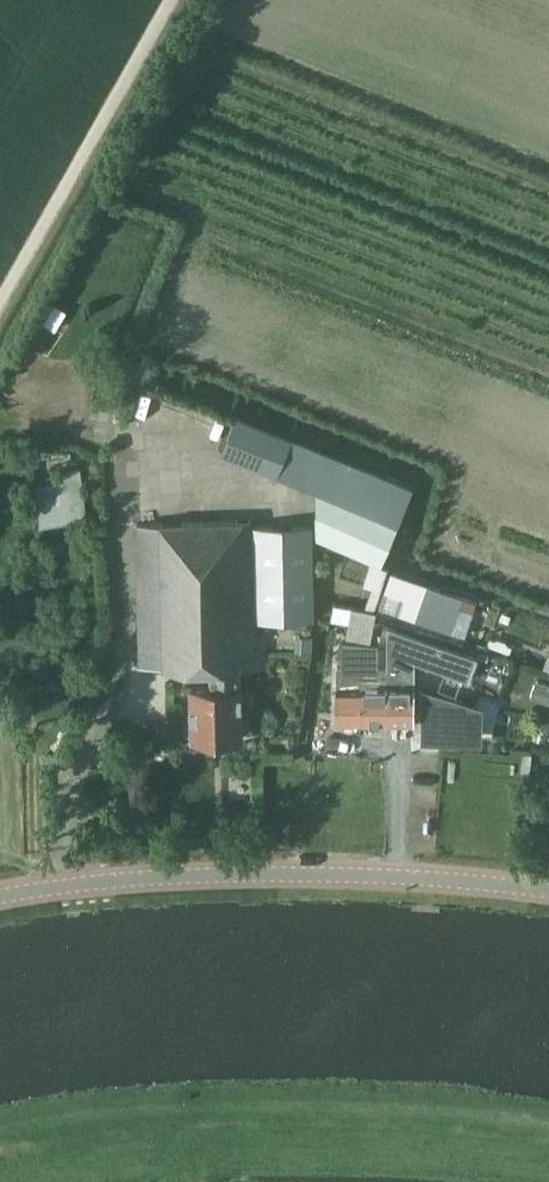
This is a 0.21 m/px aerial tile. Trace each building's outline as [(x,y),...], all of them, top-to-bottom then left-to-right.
[(315,491),(313,523),(299,523),(299,519),(136,523),(140,666),(205,664),(205,672),(211,672),(212,686),(192,686),(193,736),(243,734),(241,663),(254,663),(253,621),(315,619),(313,536),(370,560),(381,565),(382,564),(413,487),(235,416),(219,455),(315,491)] [(40,525),(88,517),(81,477),(33,484),(40,525)] [(371,588),(364,610),(337,604),(335,620),(350,623),(347,635),(371,640),(377,612),(374,611),(383,585),(474,617),(481,597),(382,564),(381,565),(370,560),(362,585),(371,588)] [(355,601),(362,583),(339,574),(331,594),(355,601)] [(426,664),(426,638),(382,628),(379,664),(426,664)] [(378,664),(379,646),(366,646),(366,664),(378,664)] [(534,681),(529,696),(548,703),(548,686),(534,681)] [(337,721),(363,721),(363,686),(338,686),(337,721)] [(388,687),(363,686),(363,721),(387,722),(388,687)] [(414,687),(388,687),(387,722),(413,722),(414,687)] [(464,695),(427,694),(426,723),(464,724),(464,716),(483,716),(483,699),(464,699),(464,695)]
